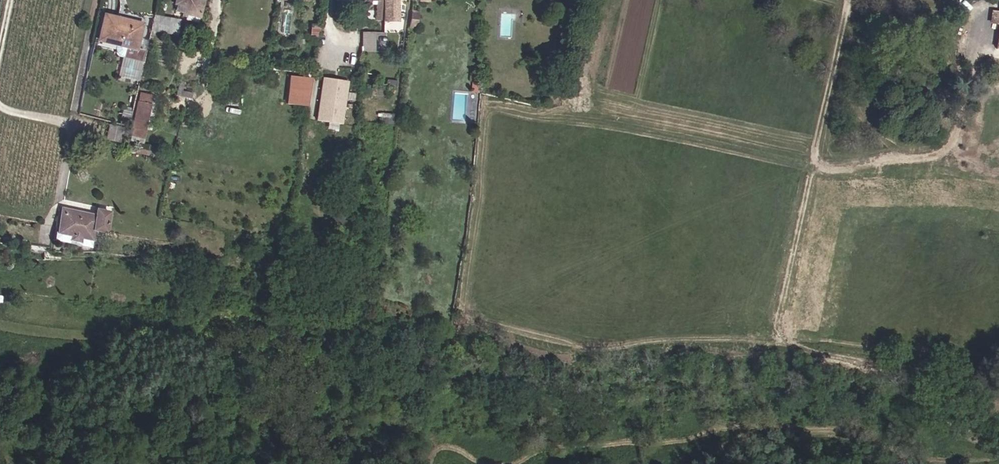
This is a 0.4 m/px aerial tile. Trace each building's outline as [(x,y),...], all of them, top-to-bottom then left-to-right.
[(202,18),(205,2),(196,0),(176,0),(175,4),(177,4),(175,11),(202,18)] [(369,3),(373,2),(373,6),(376,7),(376,22),(383,22),(384,14),(384,4),(384,0),(369,0),(369,3)] [(384,4),(384,14),(396,15),(399,15),(399,5),(399,0),(384,0),(384,4)] [(409,27),(416,28),(418,13),(411,12),(411,15),(409,27)] [(396,15),(384,14),(383,22),(394,23),(396,15)] [(129,61),(142,64),(145,53),(137,51),(143,27),(106,18),(100,41),(126,47),(123,60),(129,61)] [(156,21),(153,35),(178,36),(180,23),(156,21)] [(383,51),(385,32),(363,30),(362,49),(383,51)] [(115,54),(123,55),(124,47),(116,46),(115,54)] [(307,106),(312,78),(291,74),(285,102),(307,106)] [(332,90),(344,92),(346,80),(334,78),(332,90)] [(396,91),(397,81),(386,80),(385,90),(396,91)] [(144,88),(137,118),(149,120),(153,104),(156,90),(144,88)] [(153,104),(149,120),(152,121),(157,122),(161,105),(153,104)] [(152,121),(149,120),(137,118),(135,125),(150,129),(152,121)] [(105,136),(121,140),(124,127),(108,123),(107,129),(105,136)] [(148,135),(150,129),(135,125),(134,132),(148,135)] [(65,206),(60,227),(94,232),(102,233),(109,209),(101,207),(99,214),(65,206)] [(109,209),(102,233),(106,233),(112,210),(109,209)] [(94,232),(60,227),(58,236),(92,244),(94,232)]
